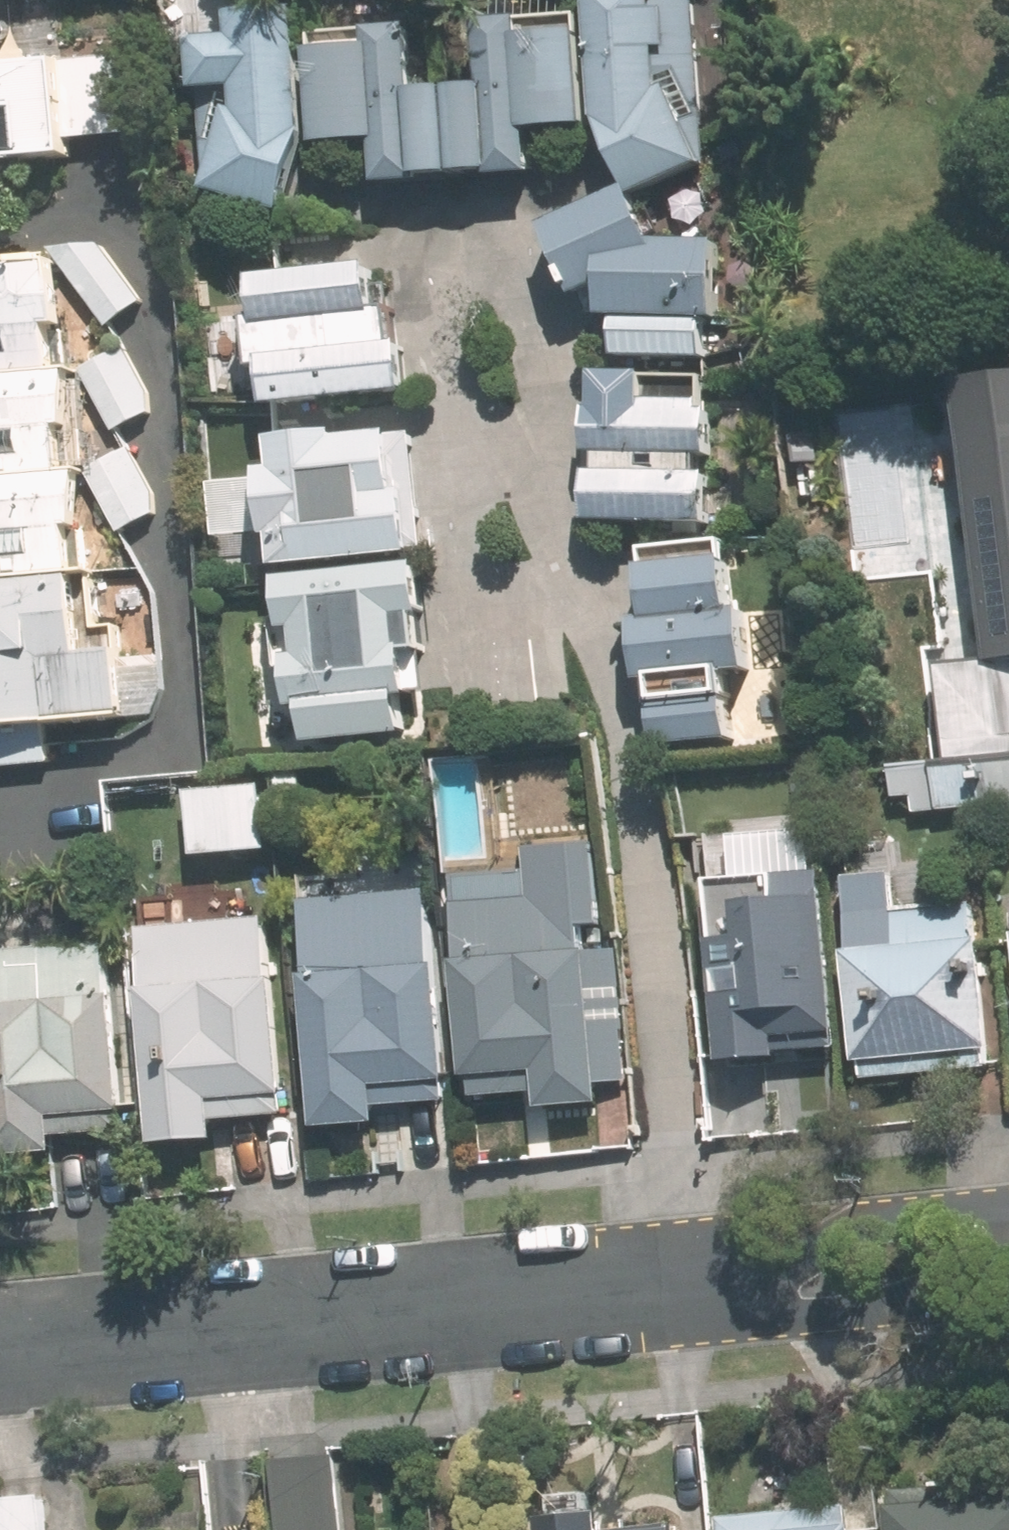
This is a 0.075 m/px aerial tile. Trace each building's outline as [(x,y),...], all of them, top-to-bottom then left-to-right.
[(630,191),(707,163),(675,0),(590,0),(599,120),(630,191)] [(189,39),(197,89),(234,96),(231,116),(206,190),(283,213),(310,128),(303,9),(234,12),(230,39),(189,39)] [(424,32),(316,38),(322,153),(378,150),(380,179),(537,171),(535,127),(592,124),(587,23),(480,29),(483,87),(427,90),(424,32)] [(9,191),(8,161),(84,159),(84,141),(131,141),(130,65),(66,67),(65,32),(14,33),(15,50),(0,51),(0,191),(9,191)] [(571,298),(599,303),(617,323),(613,355),(717,359),(722,239),(654,236),(629,194),(542,232),(571,298)] [(101,244),(67,269),(109,326),(143,300),(101,244)] [(50,763),(50,726),(113,726),(113,715),(163,715),(163,670),(121,671),(121,653),(79,654),(78,529),(82,529),(82,469),(67,469),(67,425),(77,425),(76,374),(61,374),(61,258),(0,259),(0,763),(50,763)] [(377,265),(256,273),(260,320),(249,320),(252,368),(268,367),(271,404),(417,394),(414,346),(396,347),(394,311),(380,312),(377,265)] [(131,345),(83,370),(115,429),(162,403),(131,345)] [(1002,662),(1008,661),(1008,369),(942,374),(957,576),(995,574),(1002,662)] [(588,471),(585,522),(715,528),(717,472),(703,471),(704,453),(713,453),(716,402),(650,399),(651,375),(595,373),(591,454),(603,455),(602,471),(588,471)] [(289,532),(289,562),(418,561),(417,433),(278,435),(278,468),(265,468),(266,532),(289,532)] [(134,447),(91,470),(123,531),(166,508),(134,447)] [(734,554),(644,557),(646,614),(635,614),(636,678),(658,677),(660,744),(735,742),(733,669),(755,668),(753,609),(736,610),(734,554)] [(423,568),(282,575),(285,629),(303,628),(304,656),(293,656),(296,712),(309,712),(311,736),(411,732),(407,642),(427,641),(423,568)] [(893,802),(912,801),(912,815),(1008,811),(1008,762),(891,767),(893,802)] [(268,787),(198,788),(198,856),(268,855),(268,787)] [(626,1130),(599,835),(529,842),(532,871),(453,879),(472,1095),(534,1090),(536,1109),(600,1103),(603,1133),(626,1130)] [(817,868),(706,881),(727,1069),(786,1062),(782,1034),(835,1028),(817,868)] [(892,869),(843,874),(861,1083),(990,1071),(976,917),(921,922),(919,903),(895,906),(892,869)] [(249,881),(131,893),(155,1147),(218,1141),(216,1120),(272,1115),(249,881)] [(377,1105),(444,1101),(433,891),(304,898),(316,1127),(378,1124),(377,1105)] [(0,948),(0,1162),(60,1157),(58,1131),(129,1126),(113,939),(0,948)] [(281,1456),(287,1529),(351,1529),(345,1451),(281,1456)] [(3,1492),(3,1529),(59,1529),(59,1492),(3,1492)] [(729,1511),(731,1529),(876,1529),(872,1496),(729,1511)] [(910,1507),(913,1529),(1008,1529),(1008,1497),(910,1507)] [(561,1511),(563,1529),(706,1529),(705,1519),(615,1527),(613,1506),(561,1511)]
